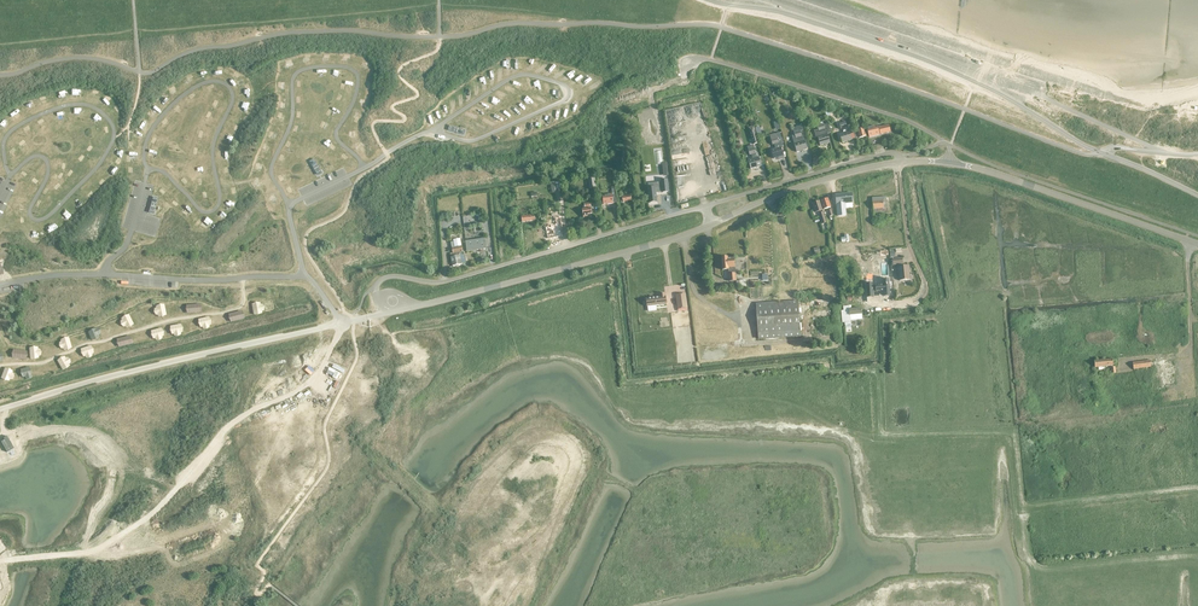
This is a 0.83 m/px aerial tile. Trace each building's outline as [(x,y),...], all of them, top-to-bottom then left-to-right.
[(827,134),(831,133),(828,124),(824,125),(823,122),(820,123),(821,125),(817,126),(818,130),(814,131),(816,138),(817,137),(820,146),(830,143),(827,134)] [(859,138),(866,137),(864,128),(858,130),(857,124),(854,125),(855,131),(857,130),(859,138)] [(874,126),(867,128),(869,137),(879,135),(880,134),(880,135),(890,132),(888,125),(880,127),(880,126),(875,128),(874,126)] [(449,127),(448,131),(462,135),(464,130),(462,130),(450,126),(449,127)] [(753,145),(758,143),(754,126),(748,128),(753,145)] [(795,136),(792,136),(794,144),(797,152),(807,149),(804,141),(803,136),(802,137),(801,132),(801,131),(803,131),(802,126),(793,128),(795,136)] [(844,133),(839,134),(842,143),(852,140),(849,131),(846,132),(846,131),(843,132),(844,133)] [(776,134),(770,136),(771,140),(772,145),(774,145),(775,148),(775,149),(771,150),(773,159),(784,156),(781,147),(783,147),(782,142),(779,133),(776,134)] [(754,148),(748,150),(750,155),(751,155),(753,159),(748,160),(751,169),(761,166),(760,162),(763,161),(762,157),(759,157),(757,158),(754,148)] [(321,170),(315,159),(311,161),(317,175),(322,173),(321,170)] [(590,190),(596,189),(594,177),(588,178),(590,190)] [(662,182),(648,184),(648,188),(650,203),(656,203),(655,193),(663,192),(663,193),(668,192),(666,180),(662,181),(662,182)] [(615,194),(614,195),(614,188),(612,189),(612,195),(603,195),(603,205),(613,204),(613,201),(616,201),(615,194)] [(852,194),(835,195),(836,205),(837,204),(838,216),(845,216),(844,204),(852,203),(852,194)] [(158,198),(157,198),(153,197),(150,209),(154,211),(155,209),(158,198)] [(886,197),(872,198),(873,209),(873,213),(887,212),(887,208),(886,197)] [(830,207),(827,199),(821,201),(824,210),(830,207)] [(822,210),(819,201),(812,203),(815,213),(822,210)] [(583,207),(583,210),(582,210),(583,218),(588,217),(588,215),(592,214),(591,209),(589,209),(589,208),(591,207),(590,204),(584,205),(585,207),(583,207)] [(563,232),(561,224),(560,218),(556,219),(557,224),(547,226),(548,227),(545,228),(548,239),(550,238),(550,239),(559,237),(559,233),(563,232)] [(486,249),(485,239),(465,241),(467,251),(486,249)] [(451,243),(453,254),(462,252),(461,243),(461,241),(454,243),(454,242),(451,243)] [(463,255),(462,252),(453,254),(450,254),(453,266),(461,264),(463,263),(463,264),(465,263),(464,255),(463,255)] [(722,258),(723,270),(728,270),(729,274),(729,282),(736,281),(736,274),(735,268),(734,259),(728,259),(728,257),(725,258),(725,256),(723,256),(722,258)] [(898,265),(899,281),(910,280),(909,270),(909,265),(902,266),(902,264),(903,264),(902,258),(892,260),(893,265),(898,265)] [(872,284),(866,284),(867,293),(873,292),(876,292),(879,292),(880,295),(882,295),(883,295),(884,296),(887,296),(890,296),(889,285),(890,285),(890,284),(889,284),(889,280),(882,280),(883,285),(872,286),(872,284)] [(646,299),(647,305),(647,307),(667,305),(666,297),(665,297),(665,294),(659,294),(660,297),(646,299)] [(685,294),(675,295),(677,310),(687,308),(685,294)] [(859,300),(856,300),(856,304),(865,303),(865,296),(859,296),(859,300)] [(762,304),(756,304),(756,312),(758,332),(758,339),(800,336),(800,331),(801,331),(801,324),(800,324),(798,301),(777,303),(762,304)] [(849,307),(843,307),(845,323),(845,328),(851,327),(851,323),(850,321),(862,320),(862,318),(861,314),(862,314),(861,309),(849,310),(849,307)] [(1095,368),(1113,366),(1112,359),(1094,361),(1095,368)] [(1133,369),(1151,367),(1150,360),(1132,363),(1133,369)] [(4,440),(0,442),(6,452),(7,452),(6,451),(9,449),(9,450),(11,449),(13,448),(9,440),(8,440),(7,439),(8,438),(6,436),(3,438),(4,440)] [(0,542),(0,554),(7,550),(9,539),(2,541),(0,542)]
